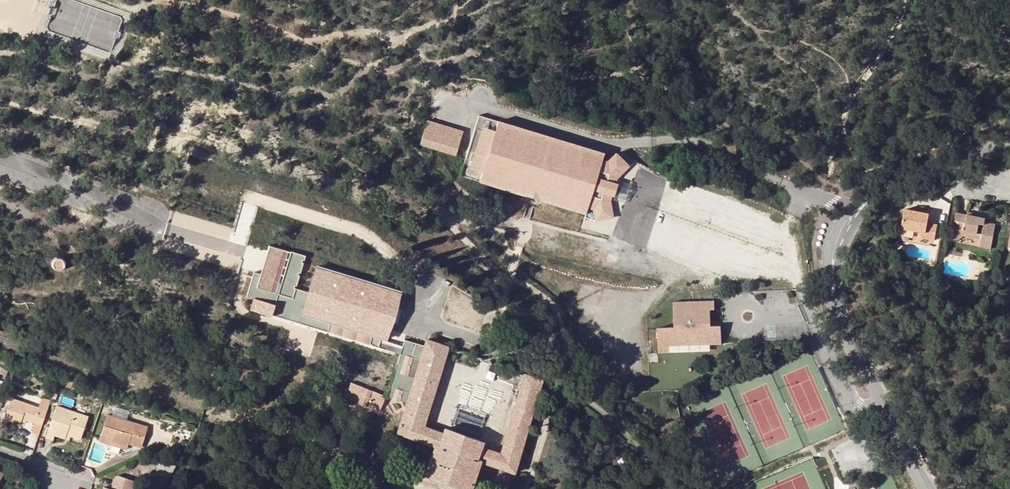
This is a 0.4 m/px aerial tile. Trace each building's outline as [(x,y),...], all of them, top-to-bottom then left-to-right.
[(418,145),(458,158),(466,135),(426,121),(418,145)] [(600,157),(494,126),(491,136),(478,132),(466,173),(479,177),(476,186),(582,217),(583,211),(589,213),(593,228),(610,225),(607,205),(597,202),(587,199),(589,193),(599,196),(608,199),(610,199),(613,187),(612,187),(602,184),(592,181),(594,175),(604,178),(614,181),(628,163),(615,151),(602,166),(597,164),(600,157)] [(612,187),(614,181),(604,178),(602,184),(612,187)] [(597,202),(607,205),(608,199),(599,196),(597,202)] [(929,217),(932,217),(933,211),(908,207),(904,225),(924,229),(923,236),(937,238),(940,223),(932,221),(929,221),(929,217)] [(990,216),(981,214),(971,212),(959,210),(954,236),(960,237),(966,231),(984,235),(983,245),(995,247),(1000,223),(989,221),(990,216)] [(251,307),(387,349),(389,343),(404,294),(318,267),(309,295),(297,291),(307,257),(271,246),(262,274),(254,272),(246,299),(253,301),(251,307)] [(65,264),(64,262),(62,260),(60,259),(58,259),(56,260),(54,261),(53,263),(52,265),(52,267),(53,269),(54,270),(56,271),(58,272),(60,272),(62,271),(63,270),(65,268),(65,266),(65,264)] [(667,345),(720,344),(720,326),(704,326),(704,309),(713,309),(713,300),(672,301),(673,327),(656,327),(657,352),(667,352),(667,345)] [(420,360),(424,345),(404,339),(402,348),(389,343),(387,349),(400,354),(407,356),(413,358),(420,360)] [(407,356),(400,354),(388,395),(394,397),(400,399),(407,402),(398,431),(434,446),(424,472),(470,488),(471,488),(480,461),(515,472),(542,379),(524,373),(501,453),(482,446),(484,441),(445,428),(443,432),(424,425),(448,346),(426,339),(424,345),(420,360),(413,358),(407,356)] [(9,368),(2,366),(0,372),(0,373),(7,375),(9,368)] [(351,382),(349,389),(346,399),(380,410),(386,396),(351,382)] [(330,393),(346,399),(349,389),(334,384),(330,393)] [(22,418),(42,425),(51,400),(42,397),(39,407),(12,397),(5,418),(3,423),(7,424),(9,419),(21,423),(22,418)] [(68,431),(67,435),(81,440),(89,417),(57,406),(46,437),(53,440),(55,435),(58,427),(68,431)] [(112,441),(129,447),(130,443),(142,447),(148,427),(108,414),(103,432),(114,436),(112,441)] [(55,435),(65,439),(67,435),(68,431),(58,427),(55,435)] [(114,436),(103,432),(100,441),(128,449),(129,447),(112,441),(114,436)] [(682,446),(688,460),(698,456),(691,442),(682,446)] [(158,463),(157,475),(171,477),(176,466),(158,463)] [(104,488),(133,488),(136,481),(118,474),(115,477),(111,488),(105,486),(104,488)]
